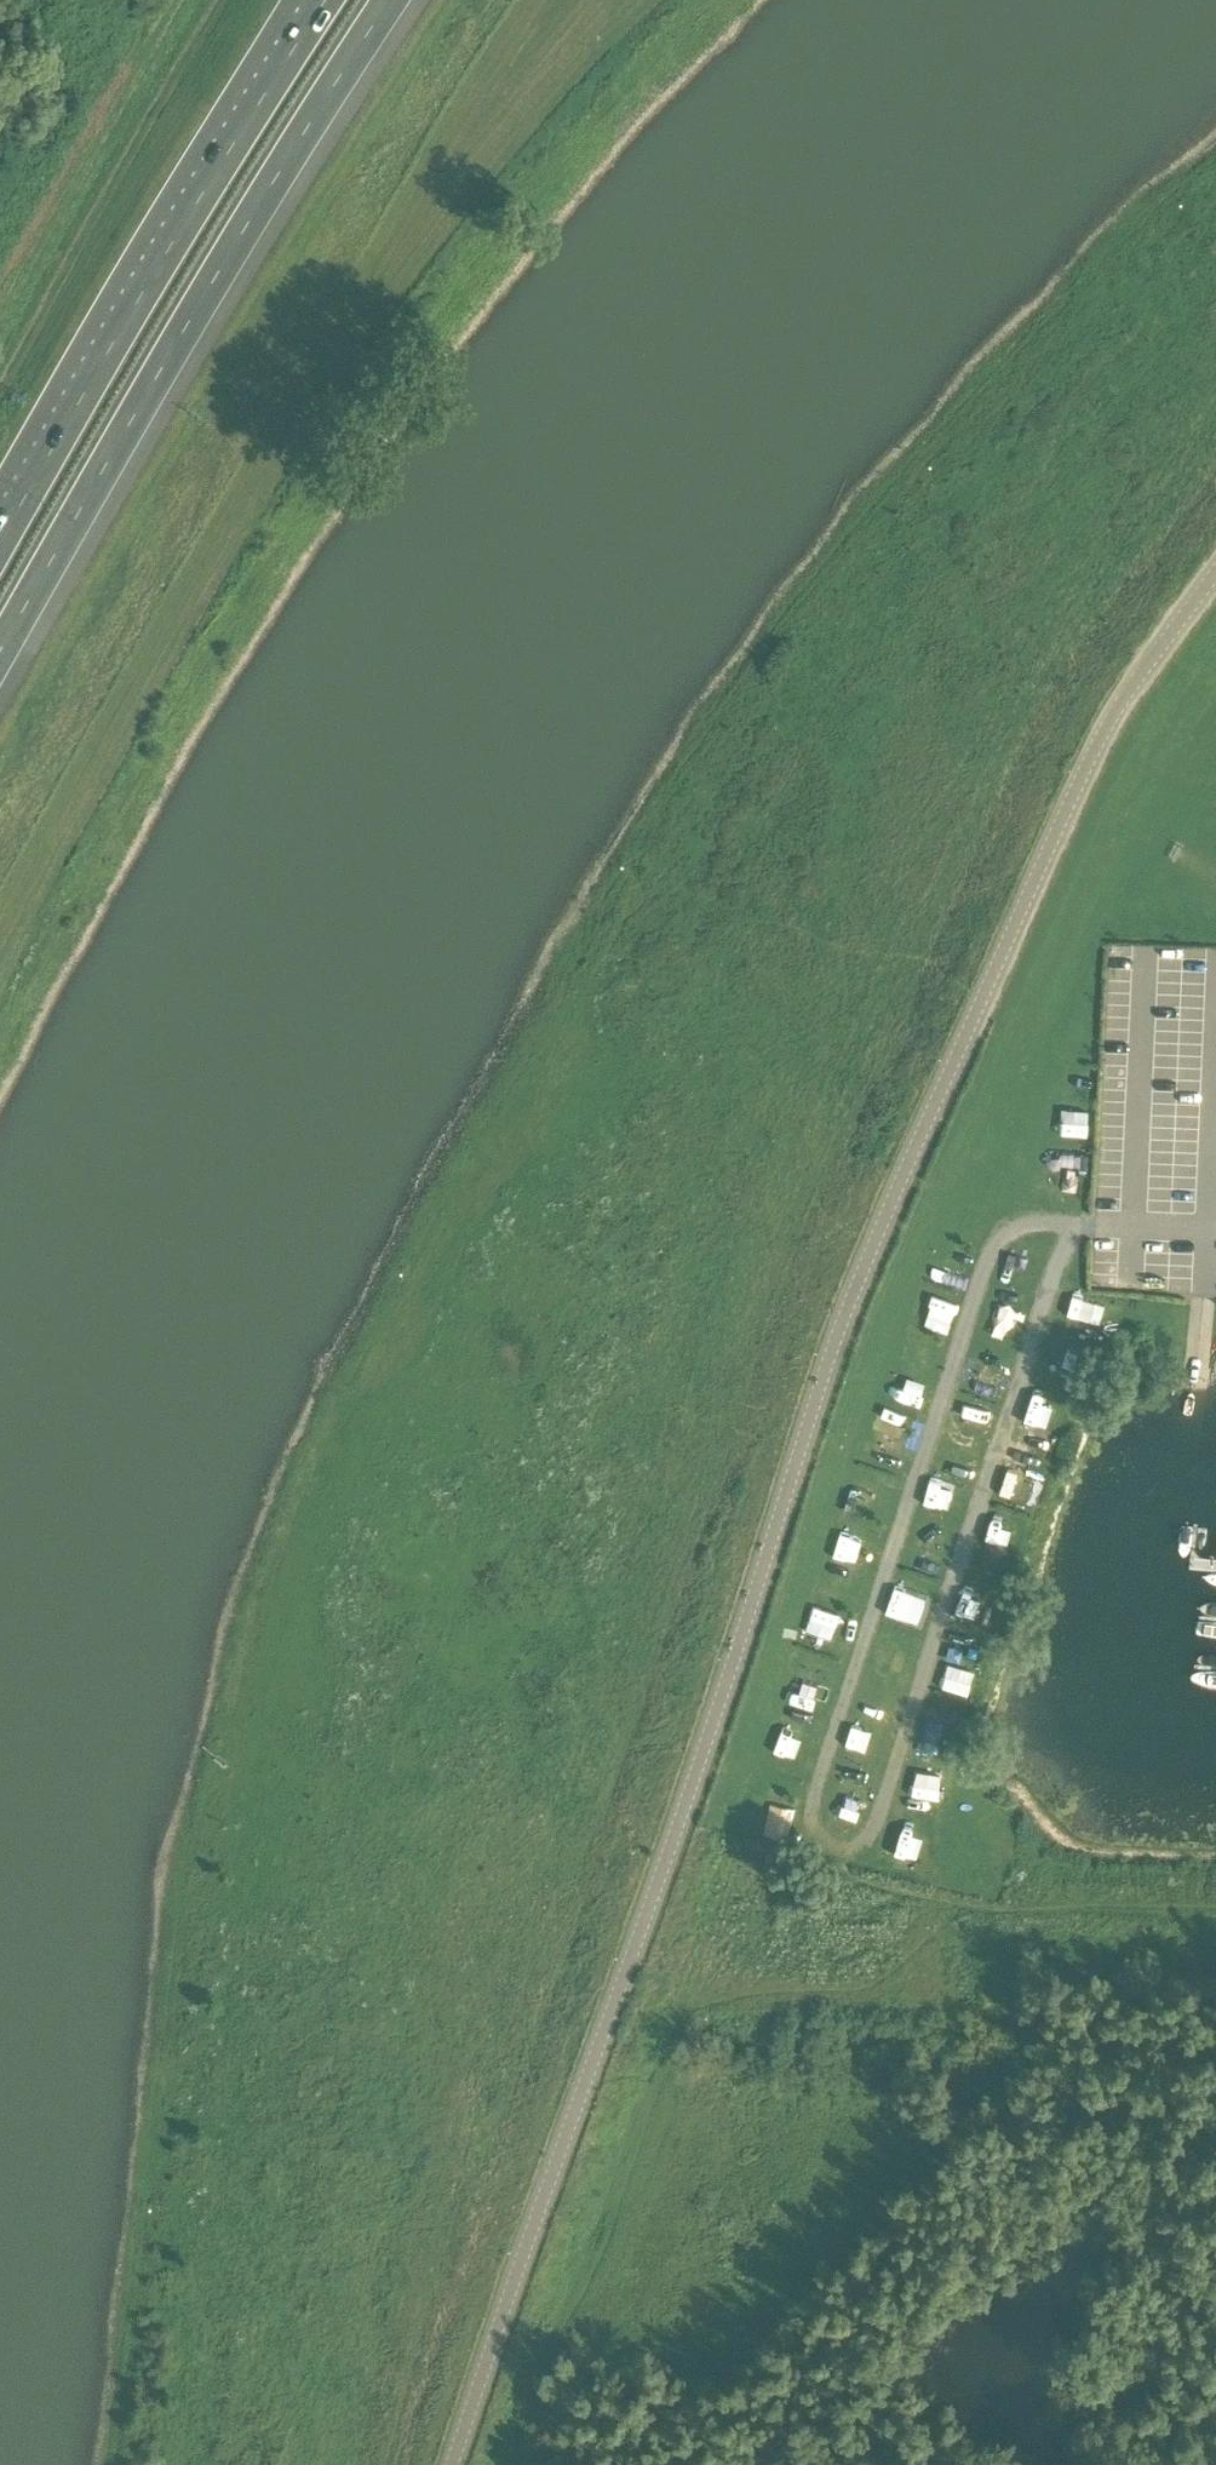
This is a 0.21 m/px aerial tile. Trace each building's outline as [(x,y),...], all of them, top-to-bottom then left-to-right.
[(834,1568),(855,1577),(864,1557),(843,1548),(834,1568)] [(837,1796),(831,1817),(853,1822),(858,1801),(837,1796)]
